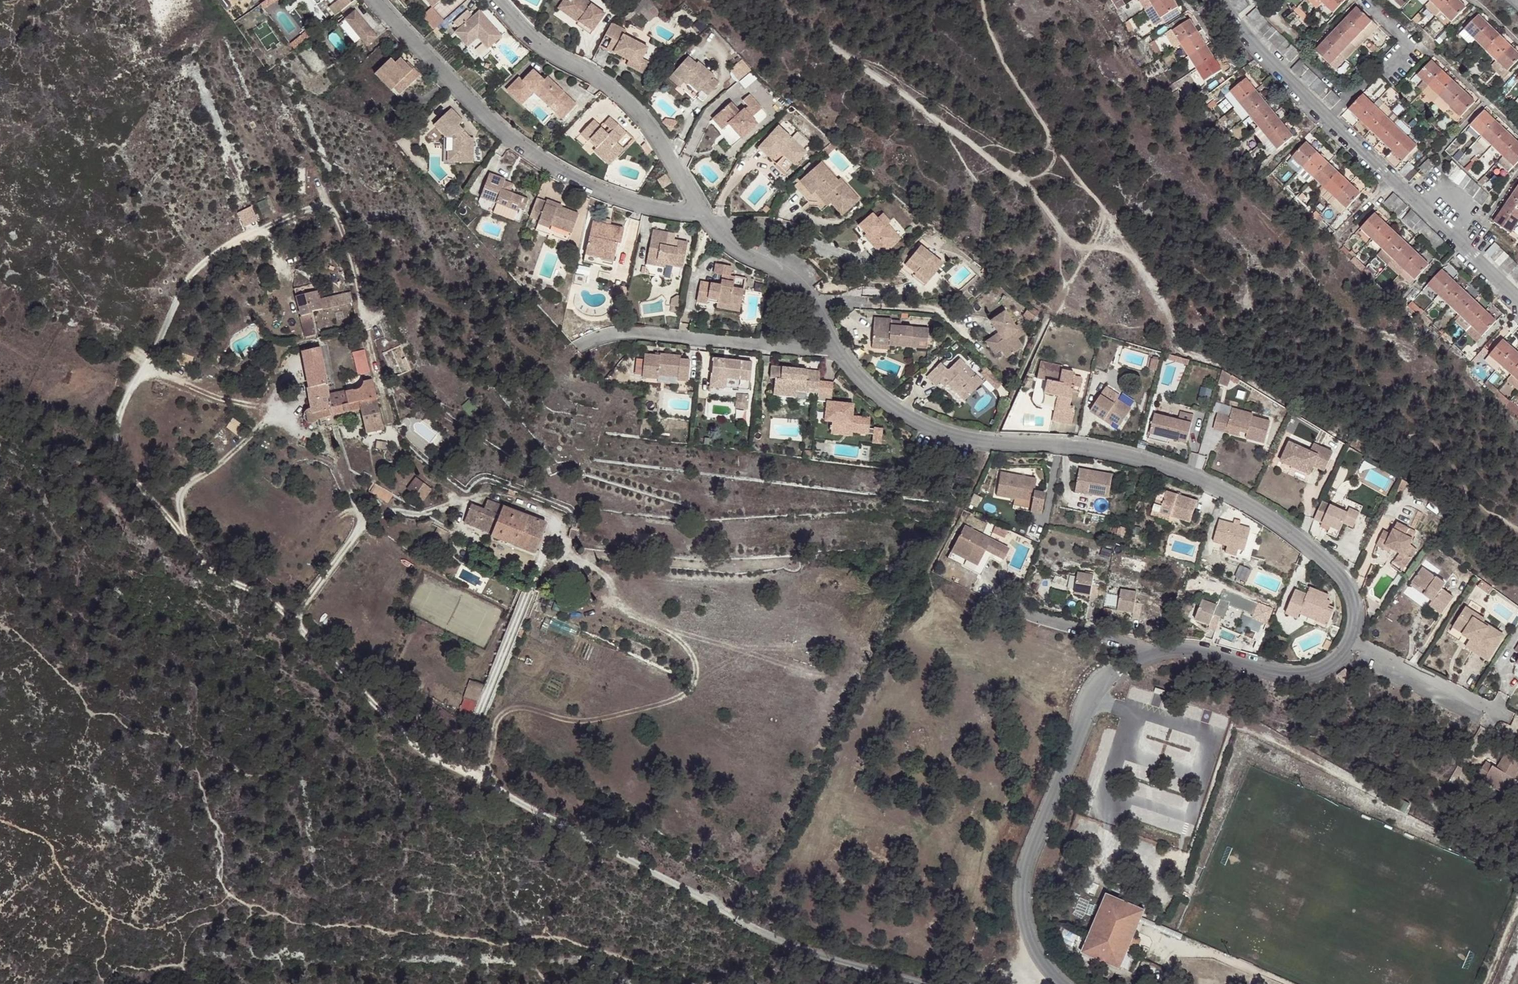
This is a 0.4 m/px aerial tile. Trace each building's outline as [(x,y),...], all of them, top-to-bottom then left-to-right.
[(347,6),(342,0),(336,0),(328,8),(335,16),(347,6)] [(432,13),(446,1),(446,0),(420,0),(432,13)] [(569,0),(562,0),(556,9),(575,23),(573,26),(589,37),(593,31),(578,20),(580,18),(564,6),(569,0)] [(584,0),(569,0),(564,6),(580,18),(578,20),(593,31),(604,15),(584,0)] [(658,13),(648,0),(641,0),(634,6),(647,22),(658,13)] [(1118,10),(1122,7),(1118,0),(1112,0),(1118,10)] [(1146,10),(1152,6),(1149,0),(1140,0),(1146,10)] [(1172,0),(1163,0),(1152,6),(1160,19),(1177,9),(1172,0)] [(1238,15),(1247,9),(1243,2),(1241,0),(1227,0),(1230,3),(1234,9),(1238,15)] [(1322,2),(1332,12),(1344,0),(1325,0),(1322,2)] [(1424,8),(1425,7),(1430,2),(1428,0),(1415,0),(1424,8)] [(1453,0),(1432,0),(1430,2),(1441,13),(1453,0)] [(1457,0),(1453,0),(1441,13),(1450,23),(1465,8),(1457,0)] [(1425,7),(1436,18),(1441,13),(1430,2),(1425,7)] [(1152,6),(1146,10),(1154,23),(1160,19),(1152,6)] [(1356,7),(1345,19),(1360,33),(1371,21),(1356,7)] [(1284,57),(1289,62),(1297,53),(1293,49),(1288,44),(1284,40),(1279,36),(1275,32),(1270,27),(1267,23),(1262,18),(1258,14),(1255,9),(1246,18),(1249,22),(1253,27),(1258,32),(1262,36),(1267,40),(1271,44),(1276,49),(1280,53),(1284,57)] [(501,36),(488,21),(483,25),(473,15),(471,16),(465,10),(451,22),(461,33),(455,38),(466,48),(477,38),(488,49),(501,36)] [(483,25),(488,21),(478,11),(473,15),(483,25)] [(343,21),(367,46),(376,37),(353,12),(343,21)] [(1186,15),(1170,25),(1172,29),(1166,33),(1168,35),(1174,31),(1190,22),(1186,15)] [(1476,40),(1489,27),(1478,16),(1465,29),(1476,40)] [(1133,18),(1130,20),(1138,33),(1140,31),(1133,18)] [(1360,33),(1345,19),(1335,29),(1350,43),(1360,33)] [(1138,33),(1130,20),(1128,21),(1135,34),(1138,33)] [(624,28),(617,24),(611,21),(604,34),(610,36),(619,41),(613,53),(624,58),(628,60),(630,60),(638,64),(641,58),(647,45),(621,34),(624,28)] [(1360,33),(1365,37),(1376,26),(1371,21),(1360,33)] [(1182,44),(1198,34),(1190,22),(1174,31),(1182,44)] [(1476,40),(1487,50),(1499,37),(1489,27),(1476,40)] [(1335,29),(1325,40),(1340,54),(1350,43),(1335,29)] [(1465,29),(1461,33),(1472,44),(1476,40),(1465,29)] [(1174,31),(1168,35),(1175,48),(1182,44),(1174,31)] [(1360,33),(1350,43),(1355,48),(1365,37),(1360,33)] [(1205,47),(1198,34),(1182,44),(1189,57),(1205,47)] [(619,41),(610,36),(604,49),(613,53),(619,41)] [(1499,37),(1487,50),(1498,60),(1510,48),(1499,37)] [(1340,54),(1325,40),(1314,50),(1330,65),(1340,54)] [(1340,54),(1345,59),(1355,48),(1350,43),(1340,54)] [(1197,69),(1213,59),(1205,47),(1189,57),(1197,69)] [(1510,48),(1498,60),(1508,71),(1517,62),(1517,55),(1510,48)] [(1330,65),(1335,69),(1345,59),(1340,54),(1330,65)] [(387,58),(375,69),(391,85),(394,82),(401,91),(416,76),(409,68),(407,70),(396,57),(391,62),(387,58)] [(688,57),(673,72),(685,83),(687,81),(700,93),(703,90),(708,94),(719,82),(714,77),(716,75),(699,60),(696,64),(688,57)] [(647,61),(641,58),(638,64),(630,60),(628,60),(626,65),(642,71),(647,61)] [(730,68),(739,79),(751,69),(741,58),(730,68)] [(1221,72),(1213,59),(1197,69),(1205,82),(1221,72)] [(1498,60),(1492,66),(1503,76),(1508,71),(1498,60)] [(1300,61),(1290,71),(1294,75),(1299,80),(1303,84),(1307,88),(1312,93),(1316,97),(1321,101),(1325,105),(1330,110),(1340,100),(1335,95),(1331,91),(1326,87),(1322,82),(1317,78),(1313,74),(1309,70),(1304,65),(1300,61)] [(1430,87),(1443,73),(1431,62),(1418,76),(1424,82),(1430,87)] [(391,85),(375,69),(370,73),(386,91),(391,85)] [(576,104),(546,76),(542,80),(531,69),(520,80),(517,77),(504,91),(521,107),(532,96),(559,122),(576,104)] [(685,83),(673,72),(669,77),(681,88),(685,83)] [(743,87),(754,80),(750,73),(738,80),(743,87)] [(1430,87),(1440,97),(1454,83),(1443,73),(1430,87)] [(1230,92),(1240,105),(1256,92),(1247,80),(1230,92)] [(1424,82),(1418,87),(1424,93),(1430,87),(1424,82)] [(1454,83),(1440,97),(1451,108),(1465,94),(1454,83)] [(1430,87),(1424,93),(1435,103),(1440,97),(1430,87)] [(747,102),(744,105),(739,109),(732,100),(710,118),(734,144),(759,122),(753,115),(762,106),(750,91),(743,98),(747,102)] [(1230,92),(1226,97),(1235,109),(1240,105),(1230,92)] [(1240,105),(1249,116),(1265,104),(1256,92),(1240,105)] [(1475,104),(1465,94),(1451,108),(1461,118),(1475,104)] [(1373,106),(1362,95),(1348,110),(1359,121),(1373,106)] [(1440,97),(1435,103),(1446,114),(1451,108),(1440,97)] [(1384,106),(1378,101),(1373,106),(1379,111),(1384,106)] [(1249,116),(1259,129),(1275,116),(1265,104),(1249,116)] [(1369,131),(1384,116),(1379,111),(1373,106),(1359,121),(1369,131)] [(457,133),(461,130),(457,126),(461,122),(449,108),(431,126),(444,139),(445,166),(455,166),(456,164),(466,163),(467,154),(472,153),(473,139),(467,138),(462,139),(457,133)] [(1400,121),(1389,111),(1384,116),(1395,127),(1400,121)] [(1481,137),(1495,122),(1485,112),(1470,127),(1481,137)] [(611,152),(617,157),(624,149),(620,143),(628,134),(611,116),(605,122),(613,131),(609,135),(593,120),(582,133),(590,141),(594,138),(601,145),(597,148),(607,155),(611,152)] [(1275,116),(1259,129),(1269,141),(1285,129),(1275,116)] [(1369,131),(1380,142),(1395,127),(1384,116),(1369,131)] [(1411,132),(1400,121),(1395,127),(1406,137),(1411,132)] [(1481,137),(1492,148),(1506,133),(1495,122),(1481,137)] [(782,146),(794,160),(803,152),(777,124),(756,142),(769,157),(777,149),(782,146)] [(1391,152),(1406,137),(1395,127),(1380,142),(1391,152)] [(1254,133),(1254,136),(1262,146),(1263,145),(1269,141),(1259,129),(1254,133)] [(1285,129),(1269,141),(1278,152),(1294,140),(1285,129)] [(467,138),(461,130),(457,133),(462,139),(467,138)] [(1506,133),(1492,148),(1502,157),(1516,142),(1506,133)] [(1391,152),(1402,162),(1416,147),(1406,137),(1391,152)] [(590,141),(597,148),(601,145),(594,138),(590,141)] [(1263,145),(1272,156),(1278,152),(1269,141),(1263,145)] [(1516,142),(1502,157),(1513,168),(1517,162),(1517,144),(1516,142)] [(830,156),(839,148),(833,143),(824,150),(830,156)] [(1291,159),(1302,170),(1316,155),(1305,144),(1291,159)] [(790,164),(794,160),(782,146),(777,149),(790,164)] [(610,165),(617,157),(611,152),(607,155),(597,148),(594,151),(610,165)] [(1492,148),(1488,152),(1498,161),(1502,157),(1492,148)] [(1316,155),(1302,170),(1313,180),(1327,165),(1316,155)] [(1498,161),(1496,163),(1508,173),(1513,168),(1502,157),(1498,161)] [(1291,159),(1285,166),(1296,176),(1302,170),(1291,159)] [(1420,169),(1425,174),(1431,168),(1425,163),(1420,169)] [(1476,201),(1481,206),(1490,197),(1485,192),(1480,188),(1476,184),(1471,180),(1467,175),(1462,171),(1458,167),(1454,163),(1445,172),(1449,176),(1454,180),(1458,184),(1463,189),(1467,193),(1471,197),(1476,201)] [(825,198),(830,205),(840,215),(857,201),(839,180),(835,183),(819,164),(799,180),(811,194),(803,200),(806,205),(818,203),(820,200),(821,201),(825,198)] [(1409,164),(1399,175),(1403,179),(1408,183),(1418,173),(1413,169),(1409,164)] [(1338,175),(1327,165),(1313,180),(1325,190),(1338,175)] [(1302,170),(1296,176),(1307,187),(1313,180),(1302,170)] [(497,206),(511,210),(518,213),(519,210),(524,213),(529,201),(503,191),(506,182),(488,175),(479,198),(497,206)] [(1338,175),(1325,190),(1335,200),(1349,186),(1338,175)] [(657,184),(662,192),(670,186),(664,177),(657,184)] [(811,194),(799,180),(791,187),(803,200),(811,194)] [(1509,198),(1517,204),(1517,185),(1509,198)] [(1360,196),(1349,186),(1335,200),(1347,211),(1360,196)] [(1384,188),(1375,198),(1380,202),(1387,209),(1392,214),(1402,204),(1396,199),(1390,193),(1384,188)] [(1325,190),(1319,196),(1330,206),(1335,200),(1325,190)] [(828,207),(830,205),(825,198),(821,201),(828,207)] [(1517,222),(1517,204),(1509,198),(1501,210),(1517,222)] [(546,203),(537,200),(530,217),(540,221),(536,232),(569,244),(580,215),(563,208),(562,211),(545,206),(546,203)] [(547,200),(546,203),(545,206),(562,211),(563,208),(563,206),(547,200)] [(507,219),(511,210),(497,206),(494,214),(507,219)] [(244,228),(257,222),(250,207),(237,212),(244,228)] [(1407,209),(1398,219),(1404,224),(1409,229),(1414,234),(1420,239),(1426,244),(1431,249),(1435,253),(1444,244),(1440,240),(1434,235),(1429,230),(1423,225),(1418,220),(1413,215),(1407,209)] [(1517,224),(1517,222),(1501,210),(1493,222),(1510,235),(1517,224)] [(894,236),(898,232),(893,226),(896,224),(886,212),(879,217),(877,215),(864,226),(871,236),(873,234),(877,239),(872,243),(873,244),(882,255),(899,242),(894,236)] [(1370,242),(1385,226),(1375,217),(1360,233),(1370,242)] [(611,227),(603,226),(595,224),(587,256),(615,263),(619,246),(623,246),(626,231),(611,227)] [(1370,242),(1382,253),(1397,237),(1385,226),(1370,242)] [(667,249),(668,244),(669,235),(653,231),(647,264),(656,267),(657,261),(667,263),(667,267),(684,270),(689,246),(687,244),(676,242),(676,245),(675,250),(667,249)] [(903,239),(898,232),(894,236),(899,242),(903,239)] [(873,234),(871,236),(868,238),(872,243),(877,239),(873,234)] [(1397,237),(1382,253),(1393,263),(1408,247),(1397,237)] [(1517,283),(1517,264),(1495,243),(1486,252),(1517,283)] [(878,258),(882,255),(873,244),(868,247),(878,258)] [(928,278),(941,261),(920,244),(905,264),(915,272),(917,270),(928,278)] [(1419,257),(1408,247),(1393,263),(1404,273),(1419,257)] [(1382,253),(1377,258),(1388,268),(1388,267),(1393,263),(1382,253)] [(615,263),(587,256),(586,263),(614,270),(615,263)] [(1404,273),(1414,282),(1429,267),(1419,257),(1404,273)] [(657,261),(656,267),(667,270),(667,267),(667,263),(657,261)] [(1388,267),(1400,278),(1404,273),(1393,263),(1388,267)] [(739,311),(743,290),(733,289),(735,276),(730,274),(731,267),(712,264),(711,273),(720,274),(719,284),(701,282),(698,300),(708,302),(709,299),(718,301),(718,309),(739,311)] [(902,268),(923,284),(928,278),(917,270),(915,272),(905,264),(902,268)] [(1427,288),(1438,298),(1452,284),(1441,274),(1427,288)] [(1452,284),(1438,298),(1449,308),(1463,294),(1452,284)] [(1427,288),(1423,293),(1434,303),(1438,298),(1427,288)] [(315,311),(357,302),(354,289),(317,296),(316,292),(311,293),(310,293),(300,296),(301,303),(308,336),(320,333),(315,311)] [(615,289),(612,302),(625,304),(628,292),(615,289)] [(1463,294),(1449,308),(1460,318),(1473,304),(1463,294)] [(1460,318),(1471,329),(1485,314),(1473,304),(1460,318)] [(1023,345),(1018,337),(1014,331),(1017,330),(1014,325),(1004,311),(990,320),(998,331),(1001,336),(995,341),(1001,350),(1005,356),(1023,345)] [(1485,314),(1471,329),(1482,339),(1496,324),(1485,314)] [(920,340),(928,342),(930,328),(902,325),(893,325),(892,319),(893,318),(877,315),(874,336),(883,338),(883,343),(899,345),(919,347),(920,340)] [(1460,318),(1455,324),(1466,334),(1471,329),(1460,318)] [(1014,331),(1018,337),(1024,334),(1018,323),(1014,325),(1017,330),(1014,331)] [(993,354),(1001,350),(995,341),(1001,336),(998,331),(985,339),(993,354)] [(898,349),(899,345),(883,343),(883,338),(874,336),(873,346),(898,349)] [(1500,369),(1513,353),(1502,343),(1488,359),(1500,369)] [(331,392),(322,344),(304,348),(312,385),(310,386),(315,412),(322,411),(334,409),(331,392)] [(1511,379),(1517,371),(1517,357),(1513,353),(1500,369),(1511,379)] [(1189,360),(1170,354),(1168,359),(1188,365),(1189,360)] [(644,377),(660,378),(660,375),(680,376),(679,380),(689,381),(691,359),(682,359),(682,356),(662,355),(662,357),(645,357),(644,377)] [(951,380),(948,384),(964,399),(982,381),(976,374),(972,378),(963,369),(968,364),(960,356),(948,368),(942,361),(927,375),(935,384),(940,380),(945,374),(951,380)] [(751,390),(755,362),(715,358),(713,385),(751,390)] [(1152,358),(1149,368),(1156,370),(1159,360),(1152,358)] [(1488,359),(1484,364),(1495,374),(1500,369),(1488,359)] [(820,380),(821,372),(808,370),(808,375),(799,375),(798,369),(772,366),(772,377),(777,379),(776,389),(809,394),(810,387),(820,389),(820,380)] [(1054,409),(1073,413),(1075,406),(1070,404),(1073,390),(1074,385),(1081,387),(1082,377),(1074,375),(1075,372),(1062,369),(1061,372),(1040,368),(1033,397),(1055,402),(1054,409)] [(1219,381),(1228,385),(1231,378),(1232,374),(1223,368),(1219,381)] [(945,386),(948,384),(951,380),(945,374),(940,380),(945,386)] [(1241,379),(1232,374),(1231,378),(1239,382),(1241,379)] [(660,375),(660,378),(660,382),(679,383),(679,380),(680,376),(660,375)] [(335,415),(363,409),(368,431),(385,428),(379,397),(374,379),(365,380),(365,383),(365,385),(362,388),(359,388),(357,388),(356,387),(331,392),(334,409),(335,415)] [(1506,385),(1517,395),(1517,394),(1517,385),(1511,379),(1506,385)] [(819,394),(819,401),(829,402),(827,420),(834,420),(834,425),(831,424),(831,431),(833,431),(834,433),(856,435),(857,432),(862,433),(863,428),(873,429),(874,425),(875,417),(856,414),(856,411),(847,410),(848,401),(835,400),(837,382),(820,380),(820,389),(819,394)] [(1498,394),(1487,384),(1484,388),(1495,398),(1498,394)] [(809,399),(809,394),(776,389),(772,389),(772,396),(809,399)] [(1107,416),(1114,420),(1121,425),(1132,408),(1118,399),(1114,404),(1100,394),(1091,410),(1104,420),(1107,416)] [(1041,406),(1054,409),(1055,402),(1033,397),(1033,399),(1035,402),(1037,404),(1041,406)] [(857,403),(848,401),(847,410),(856,411),(857,403)] [(1509,404),(1506,408),(1517,417),(1517,412),(1509,404)] [(1194,415),(1156,406),(1154,413),(1191,423),(1194,415)] [(1248,429),(1247,433),(1246,437),(1264,443),(1270,421),(1264,420),(1265,417),(1232,408),(1230,416),(1218,412),(1213,428),(1226,431),(1228,427),(1240,431),(1241,427),(1248,429)] [(1074,414),(1073,413),(1054,409),(1052,419),(1072,424),(1074,414)] [(1150,433),(1168,437),(1187,442),(1191,423),(1154,413),(1150,433)] [(1111,424),(1114,420),(1107,416),(1104,420),(1111,424)] [(863,428),(862,433),(877,434),(877,441),(885,442),(886,426),(878,424),(878,426),(874,425),(873,429),(863,428)] [(1239,435),(1240,431),(1228,427),(1226,431),(1239,435)] [(1167,443),(1168,437),(1150,433),(1148,438),(1167,443)] [(1315,460),(1327,465),(1333,450),(1313,442),(1309,451),(1289,442),(1280,462),(1308,474),(1313,466),(1315,460)] [(1325,471),(1327,465),(1315,460),(1313,466),(1325,471)] [(1075,491),(1107,497),(1112,474),(1079,468),(1075,491)] [(1031,512),(1041,513),(1045,492),(1035,490),(1037,478),(1001,471),(996,496),(1016,500),(1016,497),(1033,501),(1031,512)] [(404,491),(420,502),(429,489),(414,477),(404,491)] [(1400,495),(1407,482),(1401,479),(1394,492),(1400,495)] [(1166,490),(1158,488),(1154,498),(1163,501),(1166,490)] [(1149,514),(1157,517),(1159,512),(1169,515),(1189,522),(1196,500),(1166,490),(1163,501),(1154,498),(1149,514)] [(982,495),(975,491),(970,501),(978,505),(982,495)] [(1347,511),(1322,500),(1314,518),(1322,522),(1330,526),(1339,530),(1343,521),(1352,525),(1359,512),(1349,507),(1347,511)] [(494,534),(504,506),(489,501),(478,527),(494,534)] [(549,523),(504,506),(494,534),(493,537),(538,553),(549,523)] [(1211,541),(1225,545),(1242,550),(1249,528),(1238,525),(1232,523),(1218,519),(1211,541)] [(1393,561),(1401,569),(1417,550),(1410,544),(1416,531),(1398,521),(1391,534),(1383,530),(1376,544),(1384,548),(1386,545),(1400,553),(1393,561)] [(986,547),(992,551),(1003,557),(1009,547),(966,522),(951,547),(977,563),(986,547)] [(1009,528),(997,523),(994,530),(1006,535),(1009,528)] [(1336,536),(1339,530),(1330,526),(1329,529),(1327,532),(1336,536)] [(1242,550),(1225,545),(1223,553),(1240,558),(1242,550)] [(980,572),(992,551),(986,547),(977,563),(951,547),(948,553),(980,572)] [(1080,561),(1077,578),(1084,579),(1084,583),(1092,584),(1091,588),(1099,589),(1101,575),(1093,574),(1096,564),(1080,561)] [(1399,572),(1401,569),(1393,561),(1390,564),(1399,572)] [(1425,588),(1422,592),(1432,600),(1429,604),(1439,612),(1453,595),(1442,587),(1446,581),(1424,565),(1411,581),(1417,585),(1421,585),(1425,588)] [(1410,583),(1422,592),(1425,588),(1421,585),(1417,585),(1411,581),(1410,583)] [(1284,613),(1296,618),(1299,610),(1316,618),(1315,620),(1325,625),(1332,610),(1327,608),(1328,605),(1330,601),(1326,599),(1328,595),(1309,587),(1306,594),(1295,589),(1284,613)] [(1120,592),(1118,609),(1125,610),(1124,614),(1132,615),(1132,619),(1139,620),(1142,606),(1134,605),(1136,595),(1120,592)] [(1198,602),(1194,618),(1201,620),(1201,624),(1208,625),(1208,629),(1215,630),(1218,616),(1211,615),(1213,605),(1198,602)] [(1474,642),(1490,652),(1502,632),(1488,623),(1486,625),(1481,622),(1483,617),(1463,605),(1451,625),(1461,632),(1461,633),(1468,638),(1464,644),(1470,648),(1474,642)] [(1299,610),(1296,618),(1313,626),(1315,620),(1316,618),(1299,610)] [(1486,658),(1490,652),(1474,642),(1470,648),(1486,658)] [(1340,675),(1346,683),(1354,676),(1348,669),(1340,675)] [(461,703),(475,708),(482,685),(468,681),(461,703)] [(1509,786),(1514,777),(1512,776),(1517,766),(1517,759),(1504,750),(1497,762),(1499,763),(1497,766),(1495,765),(1485,759),(1476,773),(1490,781),(1489,783),(1500,789),(1503,783),(1509,786)] [(1509,786),(1515,790),(1517,785),(1517,779),(1514,777),(1509,786)] [(1143,919),(1145,913),(1148,906),(1109,890),(1092,933),(1095,934),(1092,940),(1089,939),(1086,946),(1096,951),(1095,954),(1099,956),(1102,950),(1108,952),(1105,958),(1123,966),(1128,955),(1123,953),(1125,946),(1130,948),(1138,952),(1143,941),(1141,933),(1137,932),(1143,919)] [(1099,956),(1105,958),(1108,952),(1102,950),(1099,956)]
